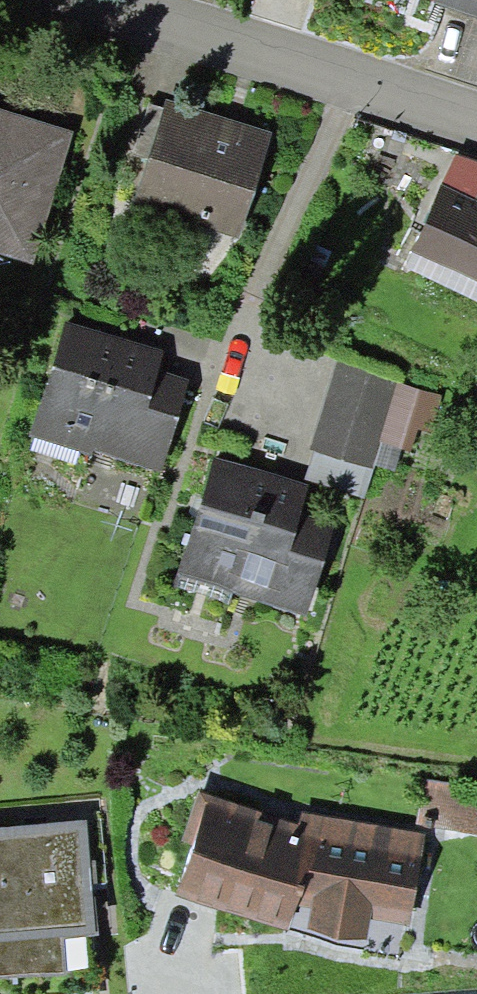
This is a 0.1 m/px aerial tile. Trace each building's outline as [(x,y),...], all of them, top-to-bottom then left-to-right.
[(432,1),(476,15),(476,0),(432,0),(432,1)] [(273,132),(165,100),(162,108),(147,159),(132,208),(240,240),(273,132)] [(148,104),(132,154),(147,159),(162,108),(148,104)] [(33,264),(73,133),(0,111),(0,254),(33,264)] [(455,155),(410,252),(476,280),(476,162),(455,155)] [(410,252),(403,266),(476,301),(476,280),(410,252)] [(164,351),(65,321),(29,436),(34,438),(79,452),(92,456),(93,451),(161,472),(189,379),(158,369),(164,351)] [(400,377),(338,358),(309,450),(371,469),(373,464),(380,441),(398,383),(400,377)] [(441,396),(398,383),(380,441),(402,448),(424,454),(441,396)] [(76,464),(79,452),(34,438),(31,451),(76,464)] [(394,471),(402,448),(380,441),(373,464),(394,471)] [(213,456),(176,575),(233,593),(306,616),(334,525),(299,513),(308,486),(213,456)] [(233,593),(176,575),(172,587),(229,605),(233,593)] [(423,779),(416,826),(476,834),(476,786),(423,779)] [(302,812),(298,825),(199,792),(181,842),(191,846),(174,895),(287,929),(297,906),(309,910),(308,928),(366,940),(370,920),(408,926),(423,833),(302,812)] [(67,973),(64,938),(99,934),(87,821),(0,828),(0,978),(67,973)]
